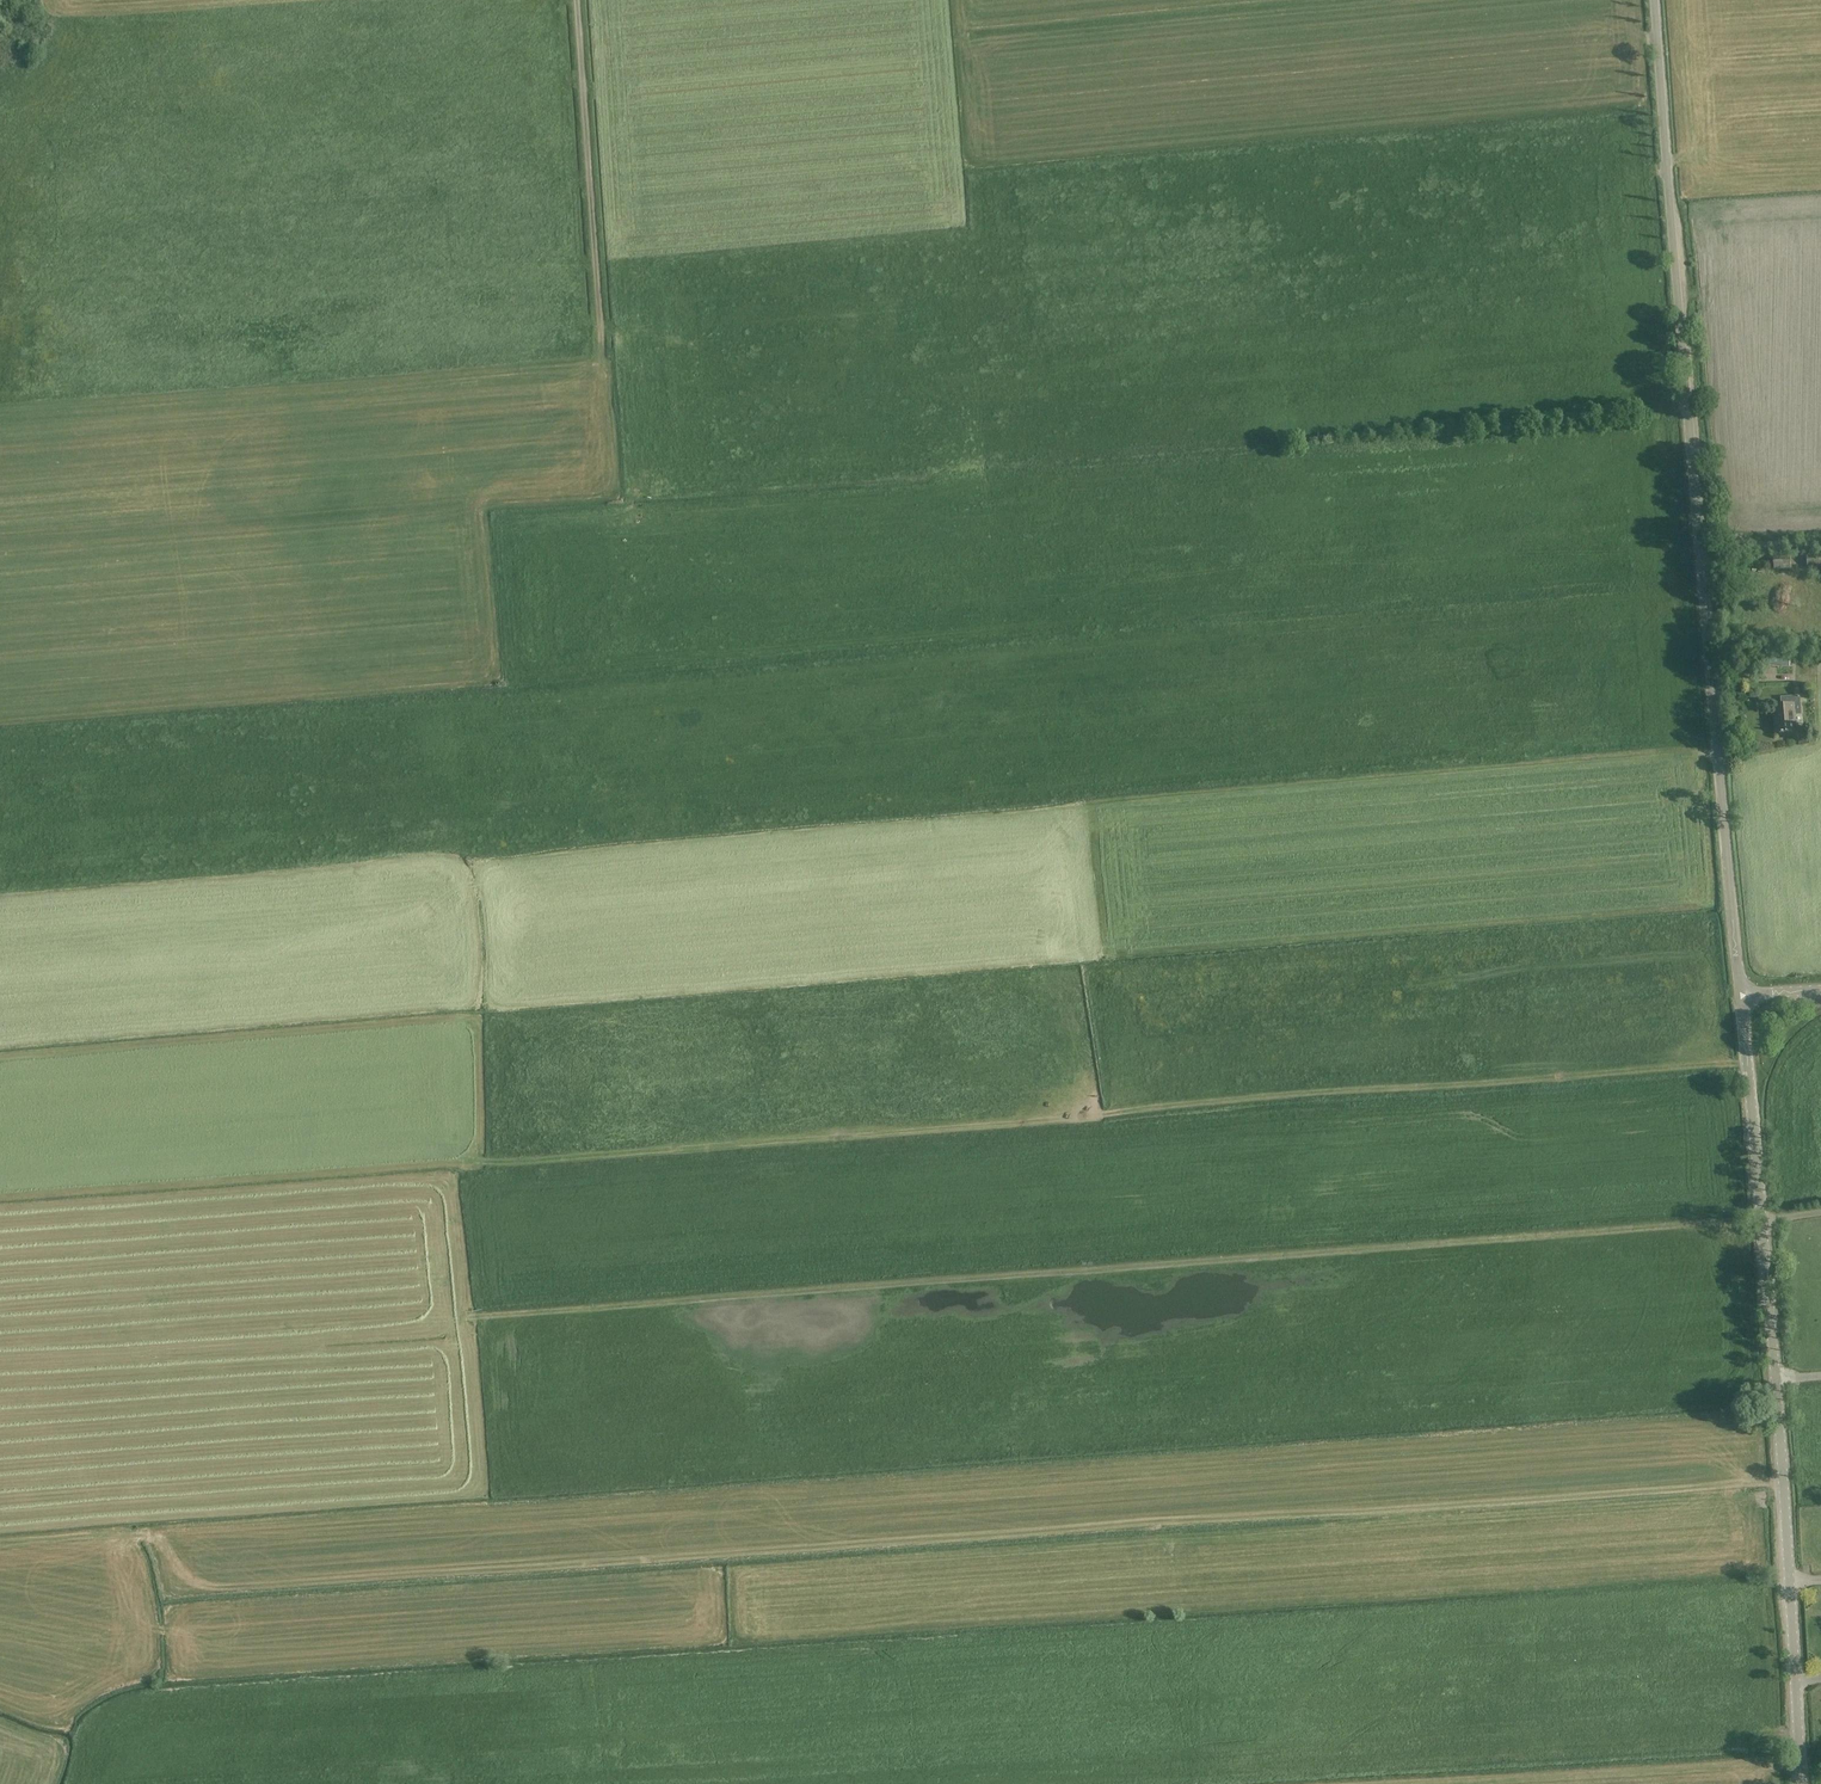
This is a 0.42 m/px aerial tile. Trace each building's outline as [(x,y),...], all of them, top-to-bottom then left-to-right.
[(1809,564),(1820,563),(1820,552),(1808,552),(1809,564)] [(1790,553),(1774,554),(1775,569),(1792,568),(1790,553)] [(1762,649),(1761,664),(1790,666),(1792,652),(1762,649)] [(1781,697),(1782,705),(1776,706),(1777,722),(1776,722),(1777,733),(1796,731),(1794,707),(1802,707),(1800,695),(1781,697)]
